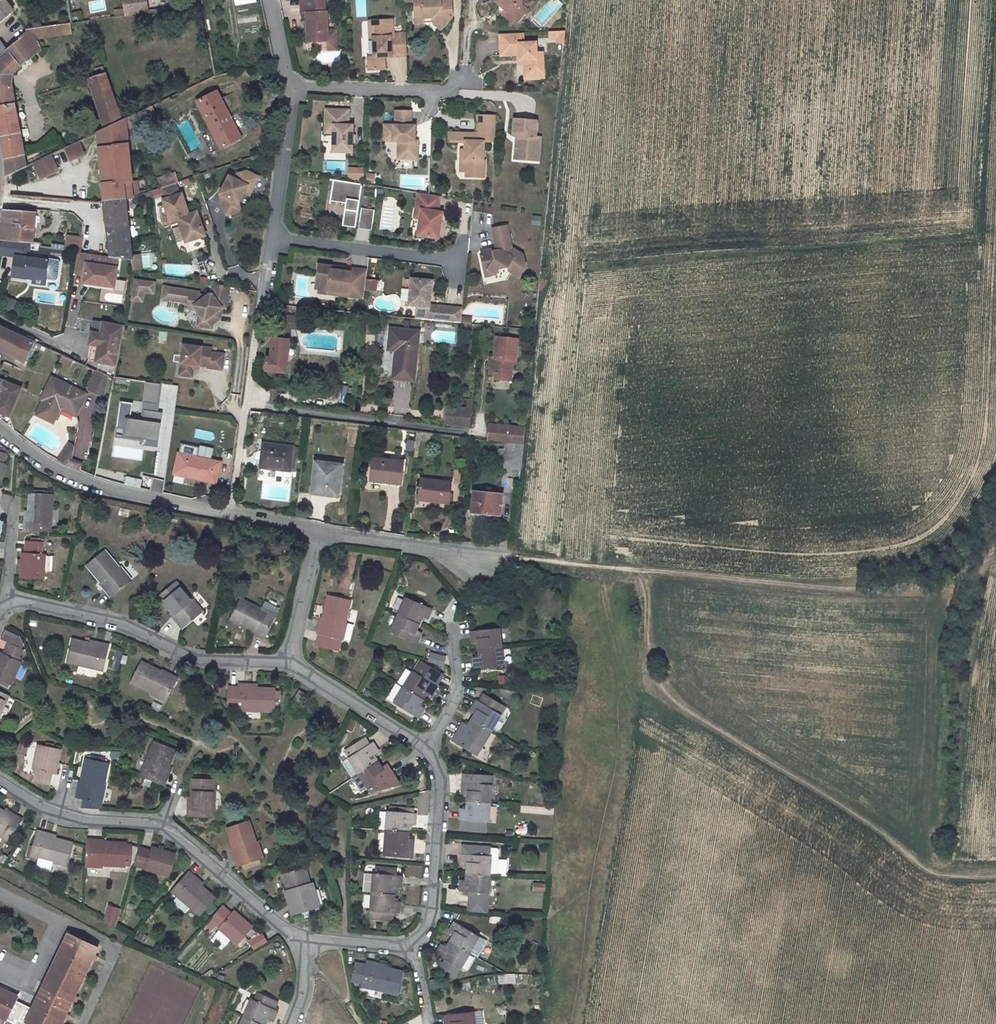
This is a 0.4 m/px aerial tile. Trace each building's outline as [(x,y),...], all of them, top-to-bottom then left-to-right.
[(13,12),(3,0),(0,0),(0,23),(13,12)] [(145,0),(122,0),(125,17),(157,12),(155,5),(146,5),(145,0)] [(307,44),(326,43),(325,14),(324,14),(323,0),(320,0),(299,1),(300,15),(305,15),(307,44)] [(431,19),(442,28),(450,18),(449,0),(431,0),(421,1),(421,0),(403,0),(403,2),(412,1),(412,7),(413,25),(421,25),(421,20),(431,19)] [(497,6),(501,6),(503,8),(503,14),(503,16),(511,23),(517,17),(521,17),(526,11),(520,5),(520,0),(490,0),(497,6)] [(13,12),(0,23),(0,33),(3,37),(21,23),(13,12)] [(68,16),(51,19),(53,26),(70,23),(68,16)] [(431,24),(440,32),(442,28),(431,19),(431,24)] [(369,40),(371,57),(365,58),(366,70),(382,69),(381,57),(406,55),(405,40),(405,35),(391,36),(389,22),(366,24),(367,40),(369,40)] [(18,41),(28,33),(26,31),(21,23),(3,37),(5,39),(11,46),(19,42),(18,41)] [(40,44),(72,34),(70,23),(53,26),(26,31),(28,33),(40,44)] [(5,50),(9,55),(0,63),(0,65),(12,76),(24,66),(48,51),(40,44),(28,33),(18,41),(19,42),(11,46),(5,50)] [(522,61),(526,61),(528,80),(543,79),(542,54),(536,54),(536,44),(523,44),(523,34),(499,35),(500,56),(519,55),(519,61),(522,61)] [(9,55),(5,50),(11,46),(5,39),(0,44),(0,63),(9,55)] [(0,65),(0,86),(11,88),(12,76),(0,65)] [(109,67),(101,70),(103,78),(84,84),(86,89),(97,85),(111,129),(128,121),(109,67)] [(11,88),(0,86),(0,112),(3,133),(4,157),(5,178),(25,169),(11,88)] [(240,138),(215,93),(197,104),(221,149),(240,138)] [(151,110),(141,114),(141,123),(154,117),(151,110)] [(330,136),(330,155),(351,155),(351,127),(348,126),(348,112),(324,111),(324,127),(330,127),(330,136)] [(414,143),(415,128),(411,127),(411,113),(394,112),(394,127),(383,127),(383,143),(397,143),(397,161),(416,161),(416,143),(414,143)] [(111,129),(99,135),(101,201),(123,203),(129,201),(130,201),(128,183),(130,183),(128,128),(141,123),(141,114),(128,121),(111,129)] [(481,164),(482,145),(495,145),(496,119),(474,118),(474,136),(474,145),(463,144),(463,153),(463,164),(459,164),(459,175),(473,175),(473,180),(482,180),(483,164),(481,164)] [(519,136),(518,144),(514,143),(513,153),(523,154),(522,160),(537,161),(539,138),(534,138),(536,123),(512,120),(510,136),(519,136)] [(445,144),(463,144),(474,145),(474,136),(445,136),(445,144)] [(70,162),(84,154),(79,144),(64,151),(70,162)] [(39,180),(57,172),(50,157),(32,166),(39,180)] [(346,168),(346,181),(362,181),(363,168),(346,168)] [(233,180),(228,178),(219,195),(224,198),(222,202),(227,217),(241,212),(238,205),(244,194),(242,193),(244,189),(246,190),(247,188),(253,190),(258,179),(245,172),(235,176),(233,180)] [(373,183),(373,173),(364,173),(363,183),(373,183)] [(175,174),(163,179),(166,188),(178,184),(175,174)] [(354,228),(360,185),(332,180),(329,201),(344,204),(341,226),(354,228)] [(181,193),(167,199),(174,220),(178,218),(186,241),(205,235),(197,211),(189,214),(181,193)] [(420,211),(419,220),(417,235),(436,238),(440,214),(436,213),(439,197),(419,194),(416,193),(414,210),(420,211)] [(123,203),(101,201),(111,256),(118,257),(132,259),(132,255),(123,203)] [(361,209),(374,211),(374,204),(362,202),(361,209)] [(371,231),(374,211),(361,209),(358,229),(371,231)] [(33,214),(3,211),(0,235),(0,241),(31,243),(33,214)] [(539,226),(540,216),(531,216),(531,226),(539,226)] [(497,270),(505,268),(506,270),(518,278),(525,268),(523,258),(508,248),(509,246),(505,227),(491,229),(496,252),(492,253),(489,251),(480,253),(479,255),(482,271),(486,270),(493,275),(497,270)] [(78,252),(79,252),(80,244),(81,236),(67,235),(66,250),(78,252)] [(94,279),(102,281),(101,285),(113,286),(118,257),(111,256),(78,252),(74,272),(85,274),(84,282),(93,283),(94,279)] [(140,254),(132,255),(132,259),(135,272),(142,273),(140,254)] [(49,260),(16,256),(13,276),(28,278),(35,278),(35,282),(46,284),(49,260)] [(335,294),(363,298),(366,271),(317,265),(314,289),(318,289),(327,291),(328,288),(335,289),(335,294)] [(427,304),(430,281),(409,278),(406,305),(414,306),(421,306),(419,319),(460,323),(460,318),(461,308),(427,304)] [(123,292),(124,281),(116,280),(115,290),(123,292)] [(157,283),(137,280),(134,300),(144,301),(145,291),(155,293),(157,283)] [(201,294),(166,288),(164,300),(190,304),(190,305),(194,305),(197,309),(200,314),(205,322),(204,328),(212,329),(214,322),(217,320),(220,320),(222,309),(226,310),(230,288),(213,285),(211,295),(210,295),(207,297),(201,296),(201,294)] [(465,304),(466,288),(456,287),(455,303),(465,304)] [(276,323),(298,325),(299,317),(277,315),(276,323)] [(276,323),(274,339),(285,341),(287,330),(298,331),(298,325),(276,323)] [(24,360),(33,340),(4,328),(0,326),(0,352),(24,360)] [(114,381),(121,348),(124,331),(104,327),(102,339),(96,338),(94,349),(106,351),(104,366),(102,375),(114,381)] [(427,333),(385,329),(383,351),(390,352),(387,378),(422,382),(427,333)] [(165,342),(166,332),(158,331),(158,342),(165,342)] [(495,337),(493,361),(491,361),(489,376),(499,377),(499,382),(503,383),(504,372),(509,373),(510,363),(515,363),(517,340),(495,337)] [(286,374),(290,341),(285,341),(274,339),(273,339),(271,359),(267,359),(266,372),(286,374)] [(211,350),(183,346),(179,376),(192,378),(193,370),(194,366),(199,367),(208,368),(208,369),(222,372),(225,357),(211,354),(211,350)] [(94,349),(91,363),(104,366),(106,351),(94,349)] [(57,365),(69,368),(71,360),(59,357),(57,365)] [(92,386),(107,394),(114,381),(102,375),(99,373),(92,386)] [(84,393),(51,377),(33,412),(49,420),(57,404),(75,413),(84,393)] [(6,416),(18,389),(0,381),(0,414),(6,416)] [(173,409),(177,385),(168,384),(165,407),(173,409)] [(103,430),(169,442),(173,416),(129,408),(130,398),(110,394),(103,430)] [(92,422),(100,403),(89,399),(81,418),(92,422)] [(443,424),(468,427),(470,410),(444,407),(443,424)] [(489,441),(506,443),(508,425),(491,424),(489,441)] [(508,443),(523,445),(525,427),(508,425),(506,443),(508,443)] [(416,439),(430,442),(431,434),(417,432),(416,439)] [(412,453),(413,441),(406,441),(405,452),(412,453)] [(260,467),(291,471),(294,447),(263,443),(260,467)] [(521,469),(523,445),(508,443),(508,450),(502,449),(501,464),(506,464),(506,468),(521,469)] [(71,459),(72,447),(65,445),(61,455),(71,459)] [(219,463),(178,454),(173,475),(215,483),(219,463)] [(58,463),(65,466),(71,459),(61,455),(58,463)] [(403,462),(374,459),(372,481),(401,484),(403,462)] [(330,464),(316,462),(312,488),(327,490),(327,495),(339,497),(342,465),(338,465),(339,462),(330,462),(330,464)] [(96,478),(106,472),(95,469),(93,477),(96,478)] [(464,472),(457,471),(455,485),(462,486),(464,472)] [(150,490),(152,477),(145,476),(143,488),(150,490)] [(140,480),(125,477),(123,485),(139,489),(140,480)] [(452,483),(422,479),(419,500),(449,503),(452,483)] [(165,488),(155,486),(153,492),(164,495),(165,488)] [(503,496),(474,493),(472,514),(500,516),(503,496)] [(51,534),(54,496),(47,496),(35,494),(33,494),(30,523),(27,523),(26,531),(51,534)] [(21,579),(44,582),(45,572),(53,573),(55,558),(47,557),(45,556),(46,544),(38,544),(31,543),(28,543),(27,555),(23,554),(21,577),(21,579)] [(123,568),(109,549),(92,563),(109,585),(106,587),(114,596),(135,579),(125,566),(123,568)] [(184,627),(205,612),(195,598),(193,599),(180,581),(162,594),(179,617),(177,618),(184,627)] [(354,640),(358,623),(351,621),(349,621),(353,598),(332,594),(326,620),(323,620),(320,632),(322,633),(319,644),(342,649),(344,638),(347,638),(354,640)] [(437,609),(411,597),(395,630),(420,643),(425,632),(419,629),(426,617),(431,619),(437,609)] [(269,638),(282,615),(266,607),(265,609),(245,598),(235,617),(259,630),(258,632),(269,638)] [(505,668),(503,631),(475,632),(475,643),(481,643),(482,657),(476,657),(477,669),(505,668)] [(0,655),(0,678),(11,684),(22,660),(19,659),(24,649),(9,641),(4,652),(2,651),(0,655)] [(71,662),(108,671),(114,647),(107,645),(106,648),(94,645),(77,641),(71,662)] [(448,657),(434,653),(432,662),(446,666),(448,657)] [(170,701),(183,676),(172,670),(170,673),(147,659),(135,679),(156,690),(154,692),(170,701)] [(400,684),(406,688),(415,674),(409,670),(400,684)] [(440,687),(416,672),(415,674),(406,688),(396,704),(420,719),(426,709),(421,706),(428,694),(434,697),(440,687)] [(278,701),(278,688),(248,686),(248,683),(239,683),(239,686),(229,686),(229,702),(239,703),(239,707),(239,709),(278,710),(278,701)] [(11,694),(0,688),(0,716),(11,694)] [(310,694),(301,689),(295,699),(304,704),(310,694)] [(479,718),(471,730),(466,726),(459,736),(453,743),(475,760),(481,753),(504,724),(500,720),(506,713),(492,701),(485,708),(482,706),(475,715),(479,718)] [(360,772),(370,788),(372,790),(402,786),(394,773),(388,763),(383,766),(379,760),(375,754),(380,751),(374,741),(370,743),(365,736),(350,746),(345,749),(350,756),(344,759),(354,776),(360,772)] [(179,750),(158,741),(144,776),(167,785),(170,778),(168,777),(173,765),(179,750)] [(62,748),(39,743),(35,769),(37,769),(34,782),(51,785),(54,773),(57,774),(62,748)] [(90,757),(86,757),(83,786),(81,786),(79,798),(88,799),(88,806),(105,808),(106,800),(108,784),(105,784),(108,759),(105,759),(90,757)] [(216,817),(218,779),(196,778),(195,797),(195,809),(193,809),(192,816),(216,817)] [(487,825),(491,788),(463,785),(462,797),(468,797),(467,811),(461,811),(460,822),(487,825)] [(429,815),(431,791),(431,790),(422,791),(420,814),(429,815)] [(0,807),(0,841),(1,841),(4,837),(10,840),(24,819),(18,815),(16,818),(5,810),(0,807)] [(5,810),(16,818),(18,815),(6,807),(5,810)] [(388,812),(385,849),(385,856),(412,859),(413,851),(414,840),(408,840),(409,825),(414,825),(416,814),(388,812)] [(250,818),(229,825),(239,853),(237,853),(240,864),(242,869),(247,867),(262,862),(267,860),(266,856),(260,839),(258,840),(250,818)] [(58,839),(46,836),(47,833),(40,831),(33,855),(40,857),(38,864),(53,869),(55,861),(69,865),(75,844),(58,839)] [(100,841),(100,837),(89,837),(87,865),(105,867),(105,864),(126,865),(128,844),(128,843),(100,841)] [(171,876),(178,854),(154,847),(153,850),(142,846),(136,862),(148,865),(147,869),(171,876)] [(467,869),(466,876),(488,878),(496,879),(499,854),(497,852),(463,849),(461,868),(467,869)] [(313,889),(307,868),(285,873),(291,895),(293,902),(291,903),(294,914),(320,906),(315,889),(313,889)] [(202,915),(217,899),(195,879),(197,876),(190,870),(174,890),(181,897),(176,902),(188,913),(193,907),(202,915)] [(393,903),(394,889),(400,889),(401,877),(395,876),(396,871),(375,870),(374,875),(373,875),(365,874),(364,893),(372,893),(371,913),(371,920),(370,920),(383,921),(383,913),(393,914),(399,914),(399,903),(393,903)] [(488,878),(466,876),(466,883),(459,882),(458,894),(460,894),(460,896),(467,897),(466,910),(484,912),(488,878)] [(531,891),(544,892),(545,884),(533,882),(531,891)] [(121,909),(111,905),(106,920),(116,925),(121,909)] [(239,945),(254,928),(236,911),(234,913),(225,905),(213,918),(222,926),(220,928),(239,945)] [(383,921),(393,922),(393,914),(383,913),(383,921)] [(470,955),(480,938),(455,924),(450,934),(455,938),(448,949),(443,946),(436,957),(460,970),(470,955)] [(0,992),(0,1021),(8,1023),(58,1023),(90,945),(58,932),(27,1009),(9,1001),(11,996),(0,992)] [(138,932),(135,939),(144,942),(146,935),(138,932)] [(264,934),(252,942),(256,950),(269,942),(264,934)] [(488,943),(480,938),(470,955),(478,960),(488,943)] [(364,986),(401,995),(405,974),(377,967),(377,964),(370,963),(369,966),(358,963),(356,974),(360,975),(366,977),(364,985),(364,986)] [(514,984),(514,974),(496,975),(497,985),(514,984)] [(360,975),(358,983),(364,985),(366,977),(360,975)] [(261,995),(257,1003),(253,1001),(246,1018),(258,1023),(268,1023),(269,1022),(273,1023),(278,1013),(275,1011),(279,1003),(261,995)] [(447,1016),(447,1023),(486,1023),(485,1013),(475,1013),(447,1016)]
